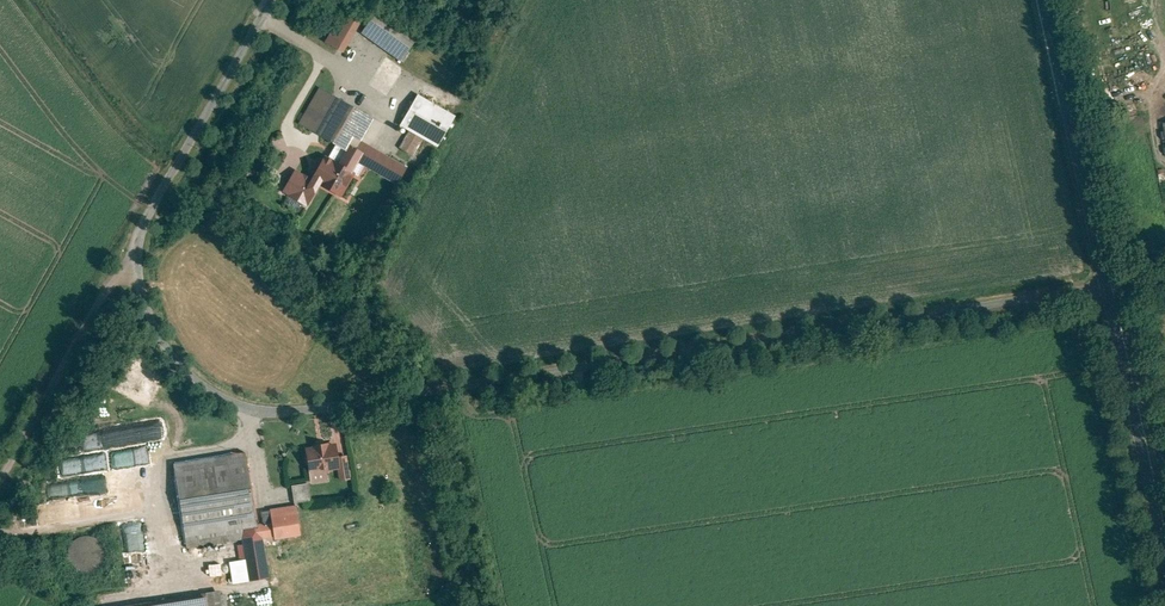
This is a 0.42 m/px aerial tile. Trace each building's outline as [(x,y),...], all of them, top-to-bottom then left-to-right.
[(410,30),(374,5),(358,28),(394,53),(410,30)] [(340,8),(322,36),(341,48),(359,20),(340,8)] [(358,139),(371,118),(319,88),(296,126),(345,154),(338,165),(326,158),(314,180),(341,196),(358,169),(394,190),(407,168),(358,139)] [(454,116),(414,95),(397,126),(408,132),(398,151),(414,160),(424,143),(436,150),(454,116)] [(167,422),(82,433),(84,449),(128,443),(128,440),(169,435),(167,422)] [(249,453),(178,463),(190,547),(242,540),(248,578),(267,575),(262,539),(301,534),(297,507),(311,505),(309,486),(325,484),(323,470),(347,466),(344,446),(317,450),(320,469),(309,471),(310,478),(295,480),(298,501),(278,504),(280,520),(259,523),(249,453)] [(102,454),(62,458),(63,476),(104,472),(102,454)] [(97,478),(50,485),(52,499),(100,492),(97,478)] [(75,503),(57,504),(58,519),(76,518),(75,503)] [(102,558),(102,553),(102,548),(100,544),(97,540),(93,537),(88,535),(83,534),(79,535),(74,537),(70,540),(67,543),(65,548),(65,553),(65,558),(67,562),(70,566),(74,569),(78,571),(83,572),(88,571),(93,569),(97,566),(100,562),(102,558)] [(143,605),(207,605),(206,597),(143,605)]
